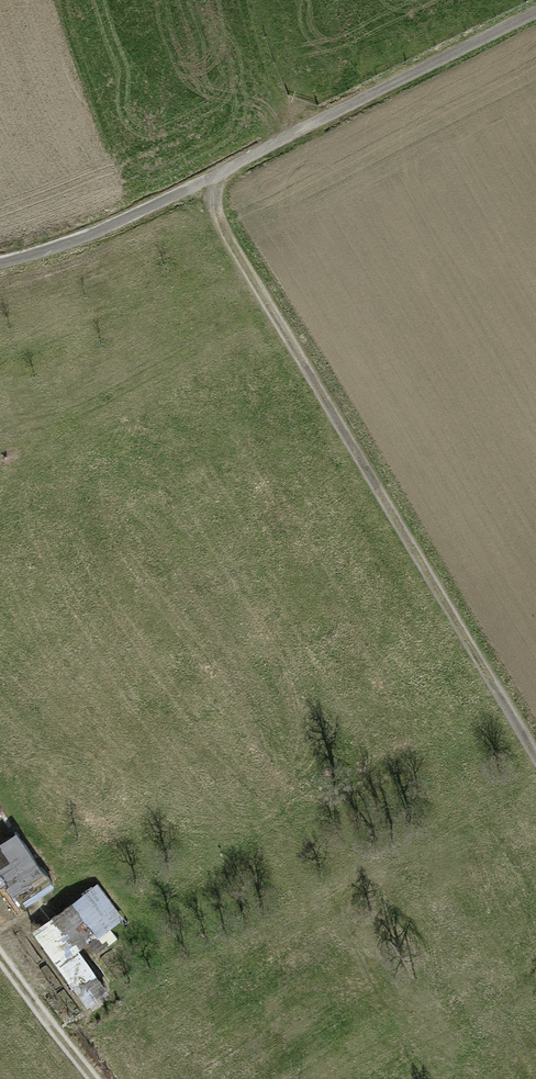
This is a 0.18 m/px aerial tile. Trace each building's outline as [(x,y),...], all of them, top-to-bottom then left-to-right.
[(23,906),(56,885),(19,828),(0,840),(0,870),(23,906)] [(86,1004),(105,991),(53,919),(35,932),(86,1004)]
